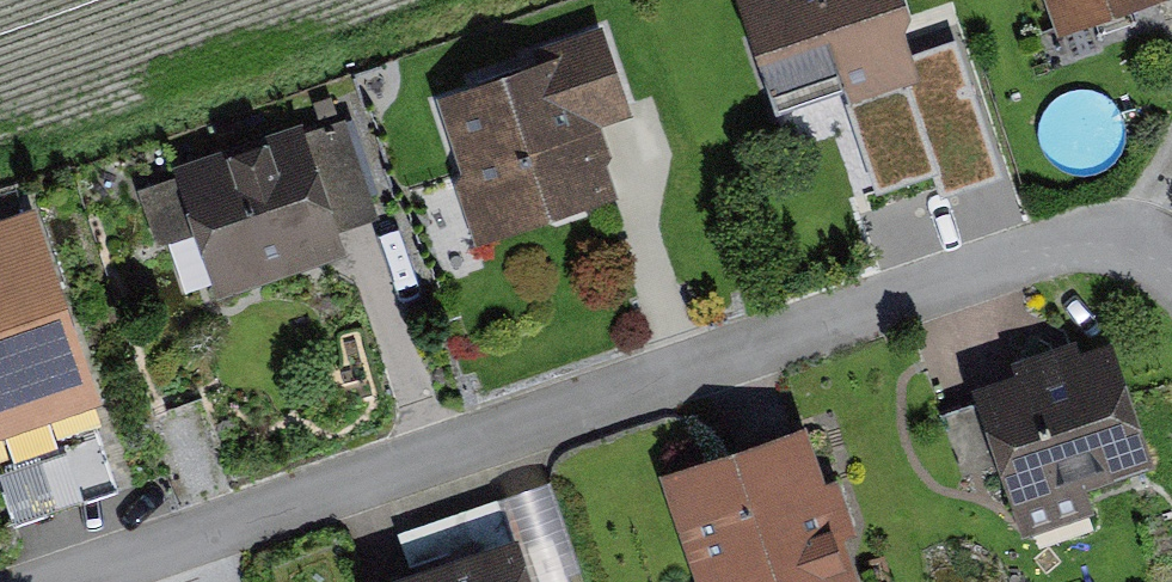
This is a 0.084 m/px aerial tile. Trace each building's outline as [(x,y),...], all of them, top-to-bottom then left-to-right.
[(792,101),(938,52),(920,0),(758,0),(792,101)] [(1061,37),(1169,0),(1048,0),(1061,37)] [(538,64),(436,98),(486,243),(619,198),(608,164),(613,156),(602,128),(636,117),(604,25),(533,49),(538,64)] [(304,121),(174,166),(178,178),(140,191),(160,247),(195,235),(217,301),(350,255),(342,233),(380,219),(346,120),(309,133),(304,121)] [(0,222),(0,440),(105,405),(38,209),(0,222)] [(1125,342),(989,387),(1035,522),(1170,476),(1125,342)] [(678,467),(717,581),(877,581),(822,418),(678,467)] [(64,442),(2,468),(21,516),(84,490),(64,442)] [(380,577),(382,581),(537,581),(519,530),(380,577)]
